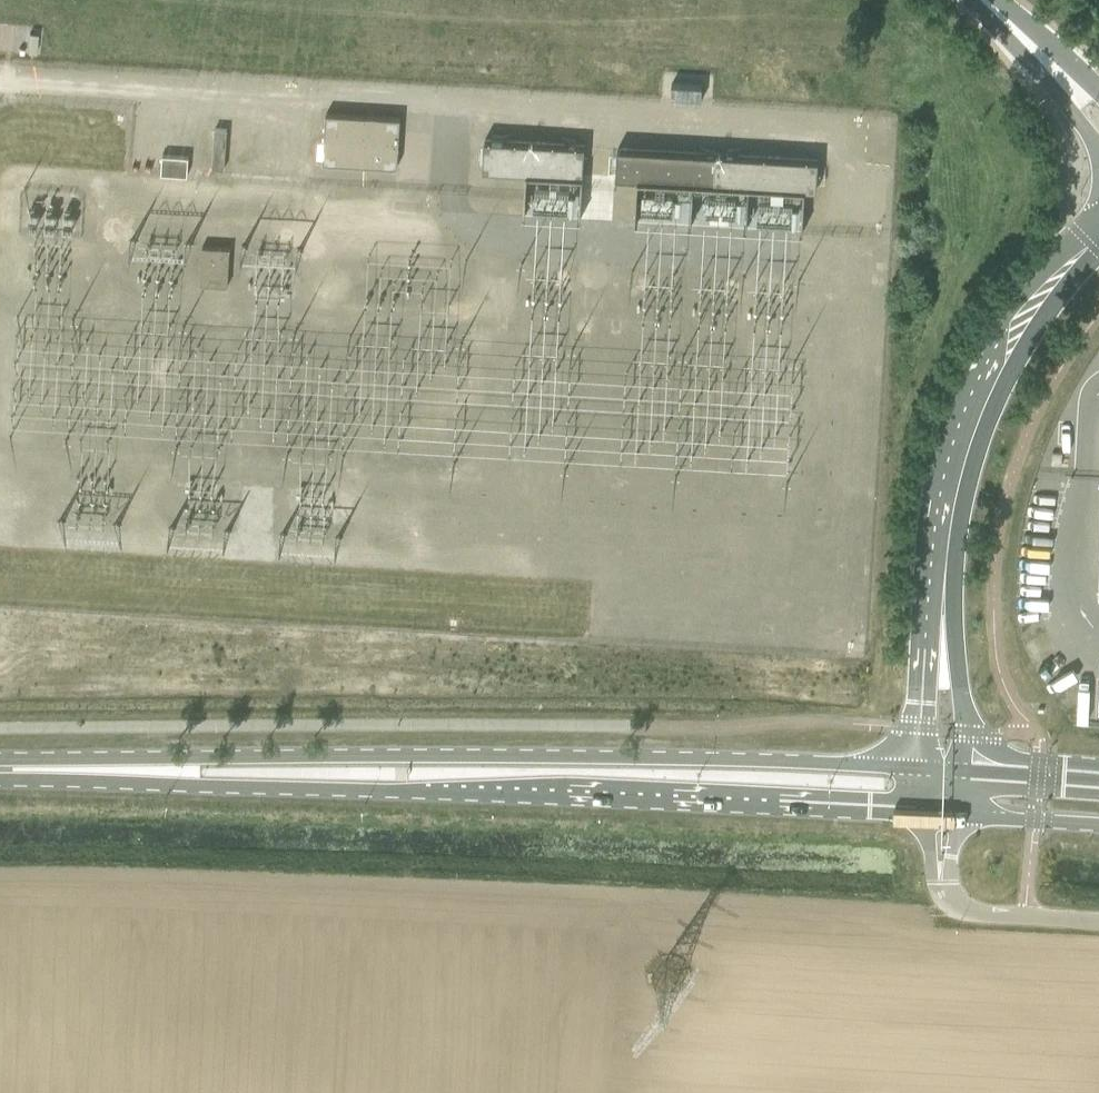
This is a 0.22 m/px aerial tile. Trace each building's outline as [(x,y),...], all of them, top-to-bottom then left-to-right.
[(668,99),(702,100),(703,78),(668,77),(668,99)] [(324,162),(398,166),(401,117),(327,113),(324,162)] [(213,127),(213,166),(228,167),(228,127),(213,127)] [(587,176),(589,142),(483,135),(481,170),(587,176)] [(616,177),(636,179),(816,188),(818,160),(617,148),(616,177)] [(162,154),(161,174),(188,176),(189,156),(162,154)] [(202,246),(200,285),(227,286),(229,248),(202,246)]
